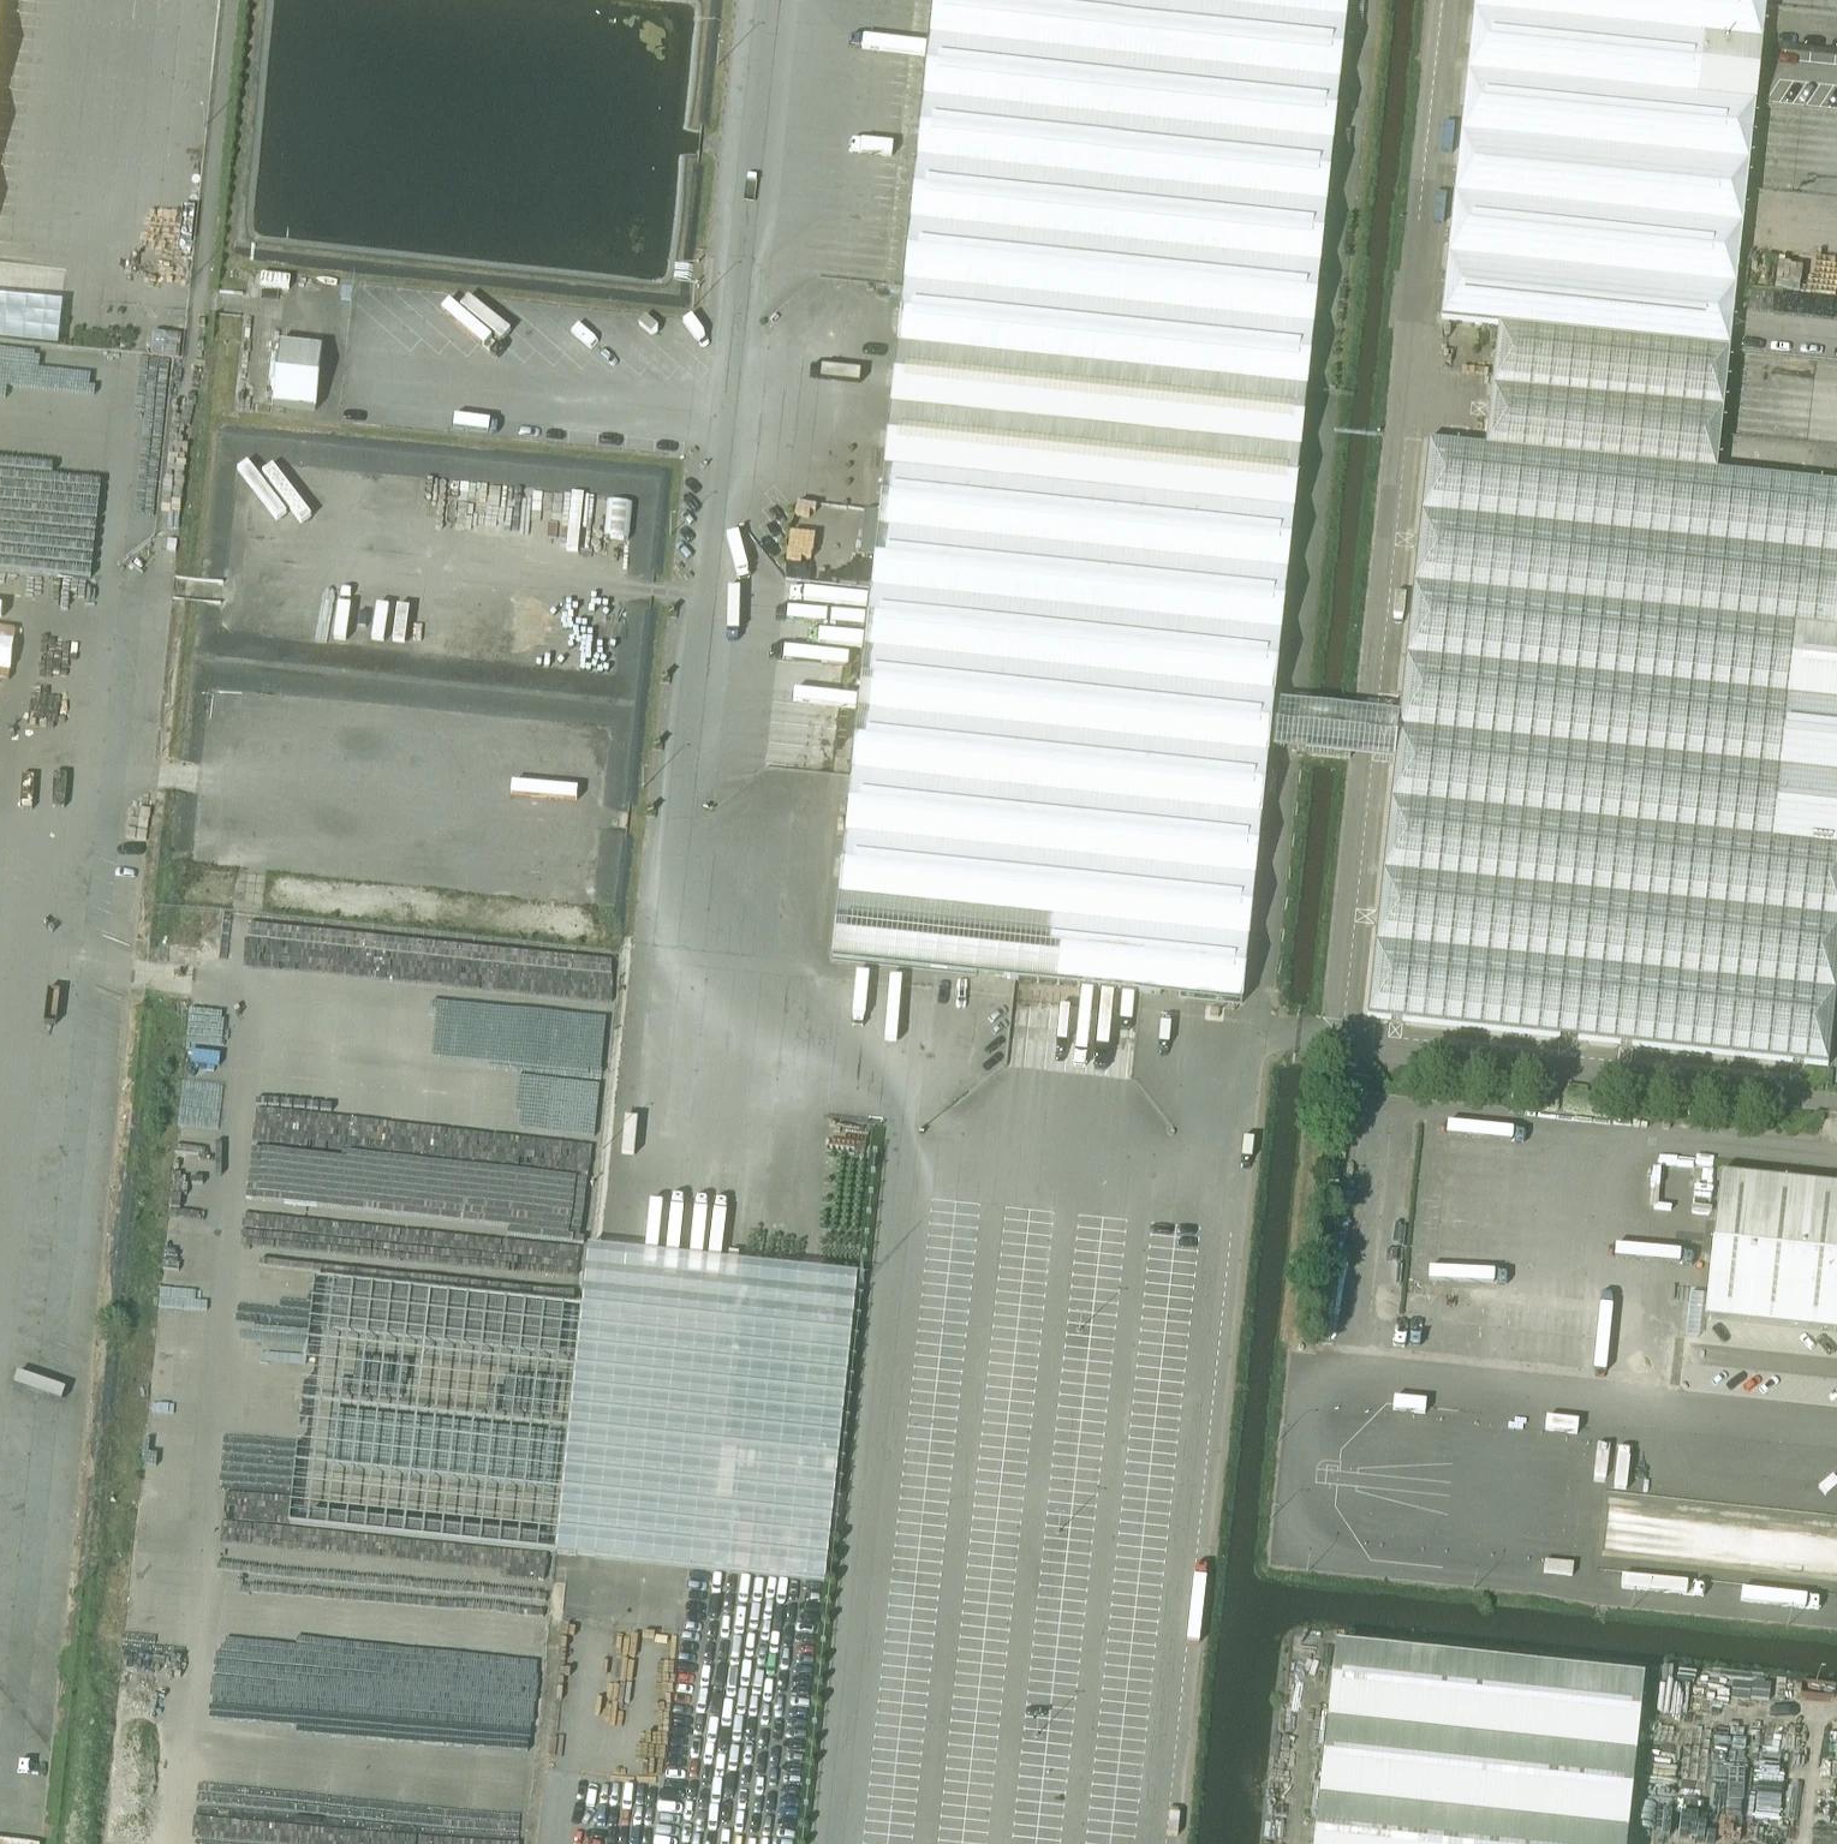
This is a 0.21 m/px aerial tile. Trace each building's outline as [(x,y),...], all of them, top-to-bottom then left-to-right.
[(1268,750),(1273,705),(1348,0),(933,0),(929,42),(850,777),(831,961),(1015,981),(1139,994),(1242,1005),(1268,757),(1268,750)] [(1449,235),(1738,265),(1747,189),(1727,187),(1736,103),(1755,105),(1766,5),(1747,3),(1747,0),(1474,0),(1449,235)] [(1441,318),(1498,324),(1730,349),(1738,265),(1449,235),(1441,318)] [(1333,756),(1393,763),(1366,1018),(1827,1067),(1836,976),(1836,485),(1716,472),(1730,349),(1498,324),(1485,446),(1428,440),(1398,715),(1338,709),(1333,756)] [(276,403),(319,408),(327,346),(283,341),(276,403)] [(1401,716),(1273,705),(1268,757),(1396,769),(1401,716)] [(1720,1175),(1710,1269),(1705,1319),(1836,1333),(1836,1188),(1720,1175)] [(582,1308),(556,1554),(825,1582),(857,1276),(588,1247),(582,1308)] [(314,1280),(288,1526),(556,1554),(582,1308),(314,1280)] [(1643,1678),(1335,1644),(1313,1843),(1625,1843),(1643,1678)]
